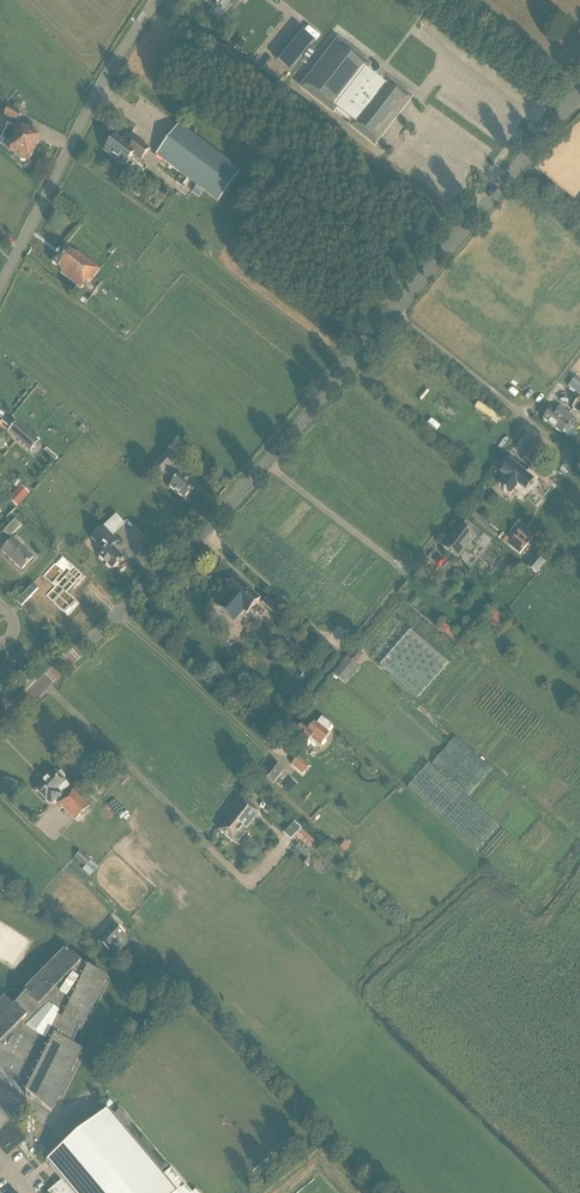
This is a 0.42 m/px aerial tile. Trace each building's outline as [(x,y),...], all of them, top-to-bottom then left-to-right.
[(300,30),(276,61),(290,72),(314,41),(300,30)] [(238,37),(233,44),(240,49),(245,42),(238,37)] [(386,81),(368,67),(369,66),(338,42),(302,88),(333,112),(334,111),(352,125),(351,126),(374,144),(410,98),(387,80),(386,81)] [(16,122),(20,115),(8,109),(4,116),(16,122)] [(39,138),(19,128),(9,123),(9,124),(7,123),(4,127),(7,129),(6,130),(14,134),(15,134),(17,135),(10,150),(28,160),(28,158),(31,157),(33,154),(32,151),(39,138)] [(179,126),(177,128),(156,156),(218,202),(241,171),(179,126)] [(104,151),(124,167),(133,156),(140,162),(149,150),(137,140),(131,148),(115,136),(104,151)] [(145,188),(137,182),(130,191),(138,197),(145,188)] [(90,283),(100,270),(77,252),(75,254),(64,246),(52,263),(62,271),(61,273),(82,289),(88,282),(90,283)] [(568,386),(579,396),(579,381),(575,377),(568,386)] [(543,420),(561,434),(562,433),(567,437),(573,430),(567,426),(574,418),(559,407),(561,409),(556,416),(550,411),(543,420)] [(494,421),(498,415),(491,410),(487,416),(494,421)] [(39,442),(17,423),(8,432),(13,436),(31,451),(39,442)] [(538,458),(546,449),(533,438),(519,455),(527,462),(533,454),(538,458)] [(171,446),(167,450),(168,451),(177,459),(180,454),(171,446)] [(160,480),(165,474),(174,482),(169,487),(184,500),(194,488),(187,481),(188,479),(172,466),(178,459),(177,459),(168,451),(151,471),(160,480)] [(505,478),(499,487),(510,496),(517,488),(525,493),(534,482),(509,462),(500,474),(505,478)] [(29,494),(20,486),(8,499),(17,507),(29,494)] [(117,512),(105,523),(114,533),(126,523),(117,512)] [(471,517),(495,536),(498,532),(475,513),(471,517)] [(10,538),(21,527),(15,521),(4,532),(10,538)] [(124,560),(111,546),(116,541),(103,527),(91,539),(104,552),(99,557),(112,571),(124,560)] [(476,546),(484,536),(472,527),(468,533),(460,527),(443,549),(457,560),(471,542),(476,546)] [(522,529),(508,546),(519,555),(532,538),(522,529)] [(538,531),(534,537),(539,541),(544,535),(538,531)] [(21,571),(33,558),(13,539),(1,552),(21,571)] [(539,552),(526,566),(536,575),(548,560),(539,552)] [(49,571),(41,579),(52,590),(47,595),(47,596),(52,601),(58,606),(68,615),(77,605),(79,603),(67,592),(72,586),(75,589),(85,577),(83,575),(63,556),(49,571)] [(484,568),(492,573),(497,567),(490,561),(484,568)] [(237,581),(224,594),(227,597),(217,607),(234,623),(244,612),(247,615),(259,600),(237,581)] [(413,597),(409,603),(416,608),(420,603),(413,597)] [(281,609),(269,598),(268,598),(263,604),(275,616),(281,609)] [(493,608),(480,622),(491,631),(503,617),(493,608)] [(442,622),(437,627),(452,640),(451,640),(458,646),(471,629),(465,624),(456,634),(442,622)] [(448,663),(409,630),(379,665),(418,699),(448,663)] [(354,666),(355,664),(363,654),(354,647),(345,659),(354,666)] [(354,666),(345,659),(333,674),(345,684),(359,667),(355,664),(354,666)] [(312,677),(304,671),(300,679),(308,684),(312,677)] [(301,726),(292,737),(305,748),(311,740),(320,748),(330,735),(328,733),(333,727),(321,718),(316,724),(315,723),(308,732),(301,726)] [(468,796),(491,769),(455,738),(432,765),(468,796)] [(304,774),(310,767),(298,757),(292,764),(304,774)] [(273,784),(284,771),(273,761),(262,774),(273,784)] [(121,776),(111,765),(102,774),(112,784),(116,781),(121,786),(129,777),(124,773),(121,776)] [(498,827),(428,765),(407,788),(477,851),(498,827)] [(61,794),(69,786),(55,772),(36,790),(51,806),(62,795),(61,794)] [(298,786),(291,793),(296,798),(303,791),(298,786)] [(86,794),(81,799),(72,790),(58,804),(75,821),(89,807),(94,802),(86,794)] [(115,799),(110,804),(115,810),(121,806),(115,799)] [(259,813),(243,800),(228,818),(229,818),(219,831),(239,847),(249,834),(245,831),(259,813)] [(289,839),(303,825),(297,818),(283,832),(289,839)] [(313,842),(301,830),(295,837),(307,849),(313,842)] [(349,847),(344,842),(339,847),(344,852),(349,847)] [(97,868),(91,862),(80,852),(75,858),(85,867),(82,870),(89,877),(97,868)] [(124,935),(114,924),(97,941),(108,952),(113,946),(119,952),(126,944),(121,939),(124,935)] [(0,1006),(0,1069),(29,1090),(26,1097),(51,1115),(82,1053),(73,1049),(107,980),(89,971),(88,973),(80,968),(82,967),(68,952),(26,994),(27,994),(14,1007),(7,999),(0,1006)] [(163,987),(170,980),(160,970),(153,977),(163,987)] [(163,1176),(160,1172),(167,1166),(133,1125),(126,1131),(108,1110),(46,1163),(62,1181),(47,1192),(177,1192),(163,1176)] [(163,1176),(177,1192),(190,1192),(170,1169),(163,1176)]
